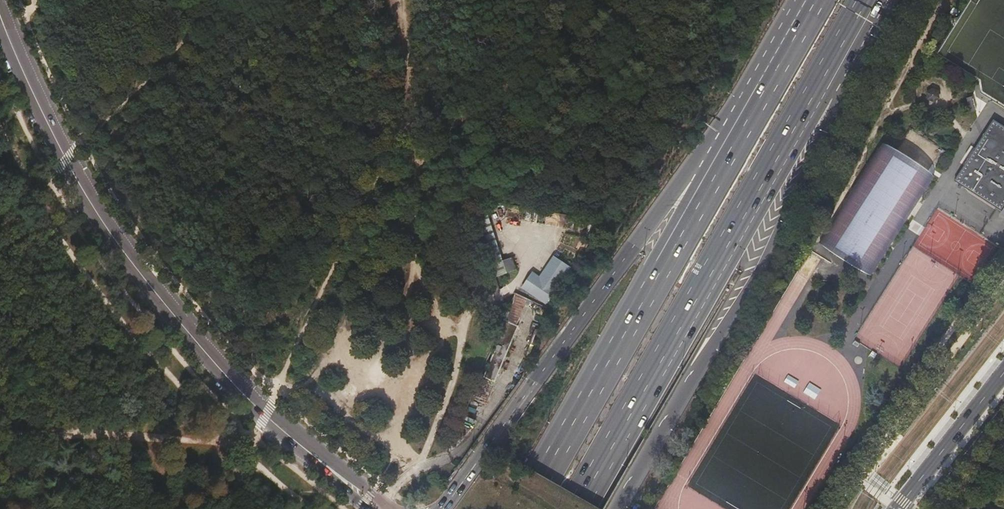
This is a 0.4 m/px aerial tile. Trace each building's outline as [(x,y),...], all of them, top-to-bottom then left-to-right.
[(939,90),(932,87),(926,92),(927,99),(934,102),(940,97),(939,90)] [(980,110),(979,98),(969,98),(970,111),(980,110)] [(993,119),(975,148),(954,181),(997,208),(1002,211),(1003,207),(1003,126),(993,119)] [(894,154),(880,146),(854,188),(820,242),(822,244),(872,275),(933,178),(931,177),(926,174),(894,154)] [(475,214),(497,277),(519,271),(515,258),(504,261),(487,210),(475,214)] [(529,270),(520,286),(544,300),(566,262),(550,253),(537,275),(529,270)] [(528,304),(530,300),(515,293),(507,311),(503,319),(506,321),(482,376),(479,375),(472,394),(485,399),(517,325),(515,323),(525,302),(528,304)] [(778,380),(788,386),(792,379),(782,373),(778,380)] [(809,383),(803,392),(814,399),(820,390),(809,383)]
